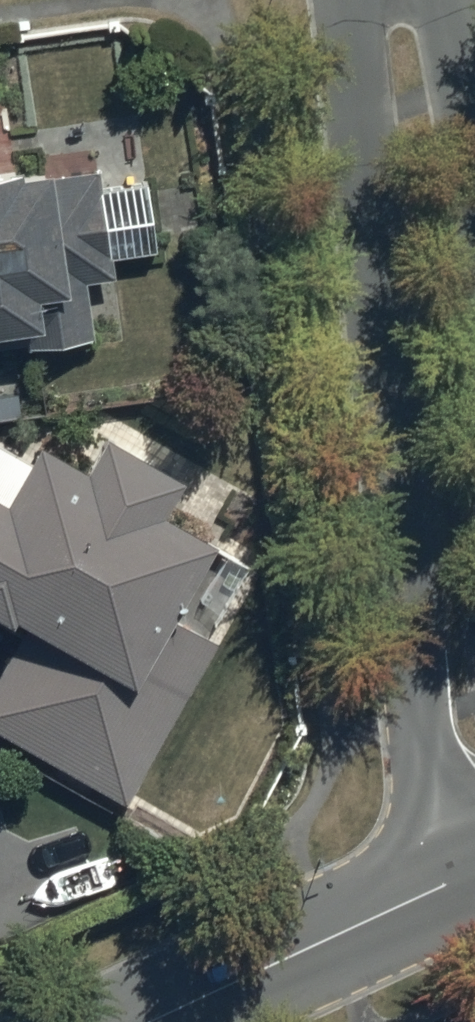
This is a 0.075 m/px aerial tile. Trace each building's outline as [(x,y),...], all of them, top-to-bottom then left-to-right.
[(24,319),(26,338),(94,331),(88,275),(115,272),(112,250),(158,245),(150,178),(102,184),(99,164),(54,169),(53,158),(27,161),(26,155),(0,158),(0,322),(24,319)] [(18,605),(19,602),(31,608),(0,664),(0,720),(132,793),(222,632),(173,605),(218,524),(167,495),(188,458),(110,415),(92,449),(47,424),(32,451),(0,433),(0,595),(18,605)]
